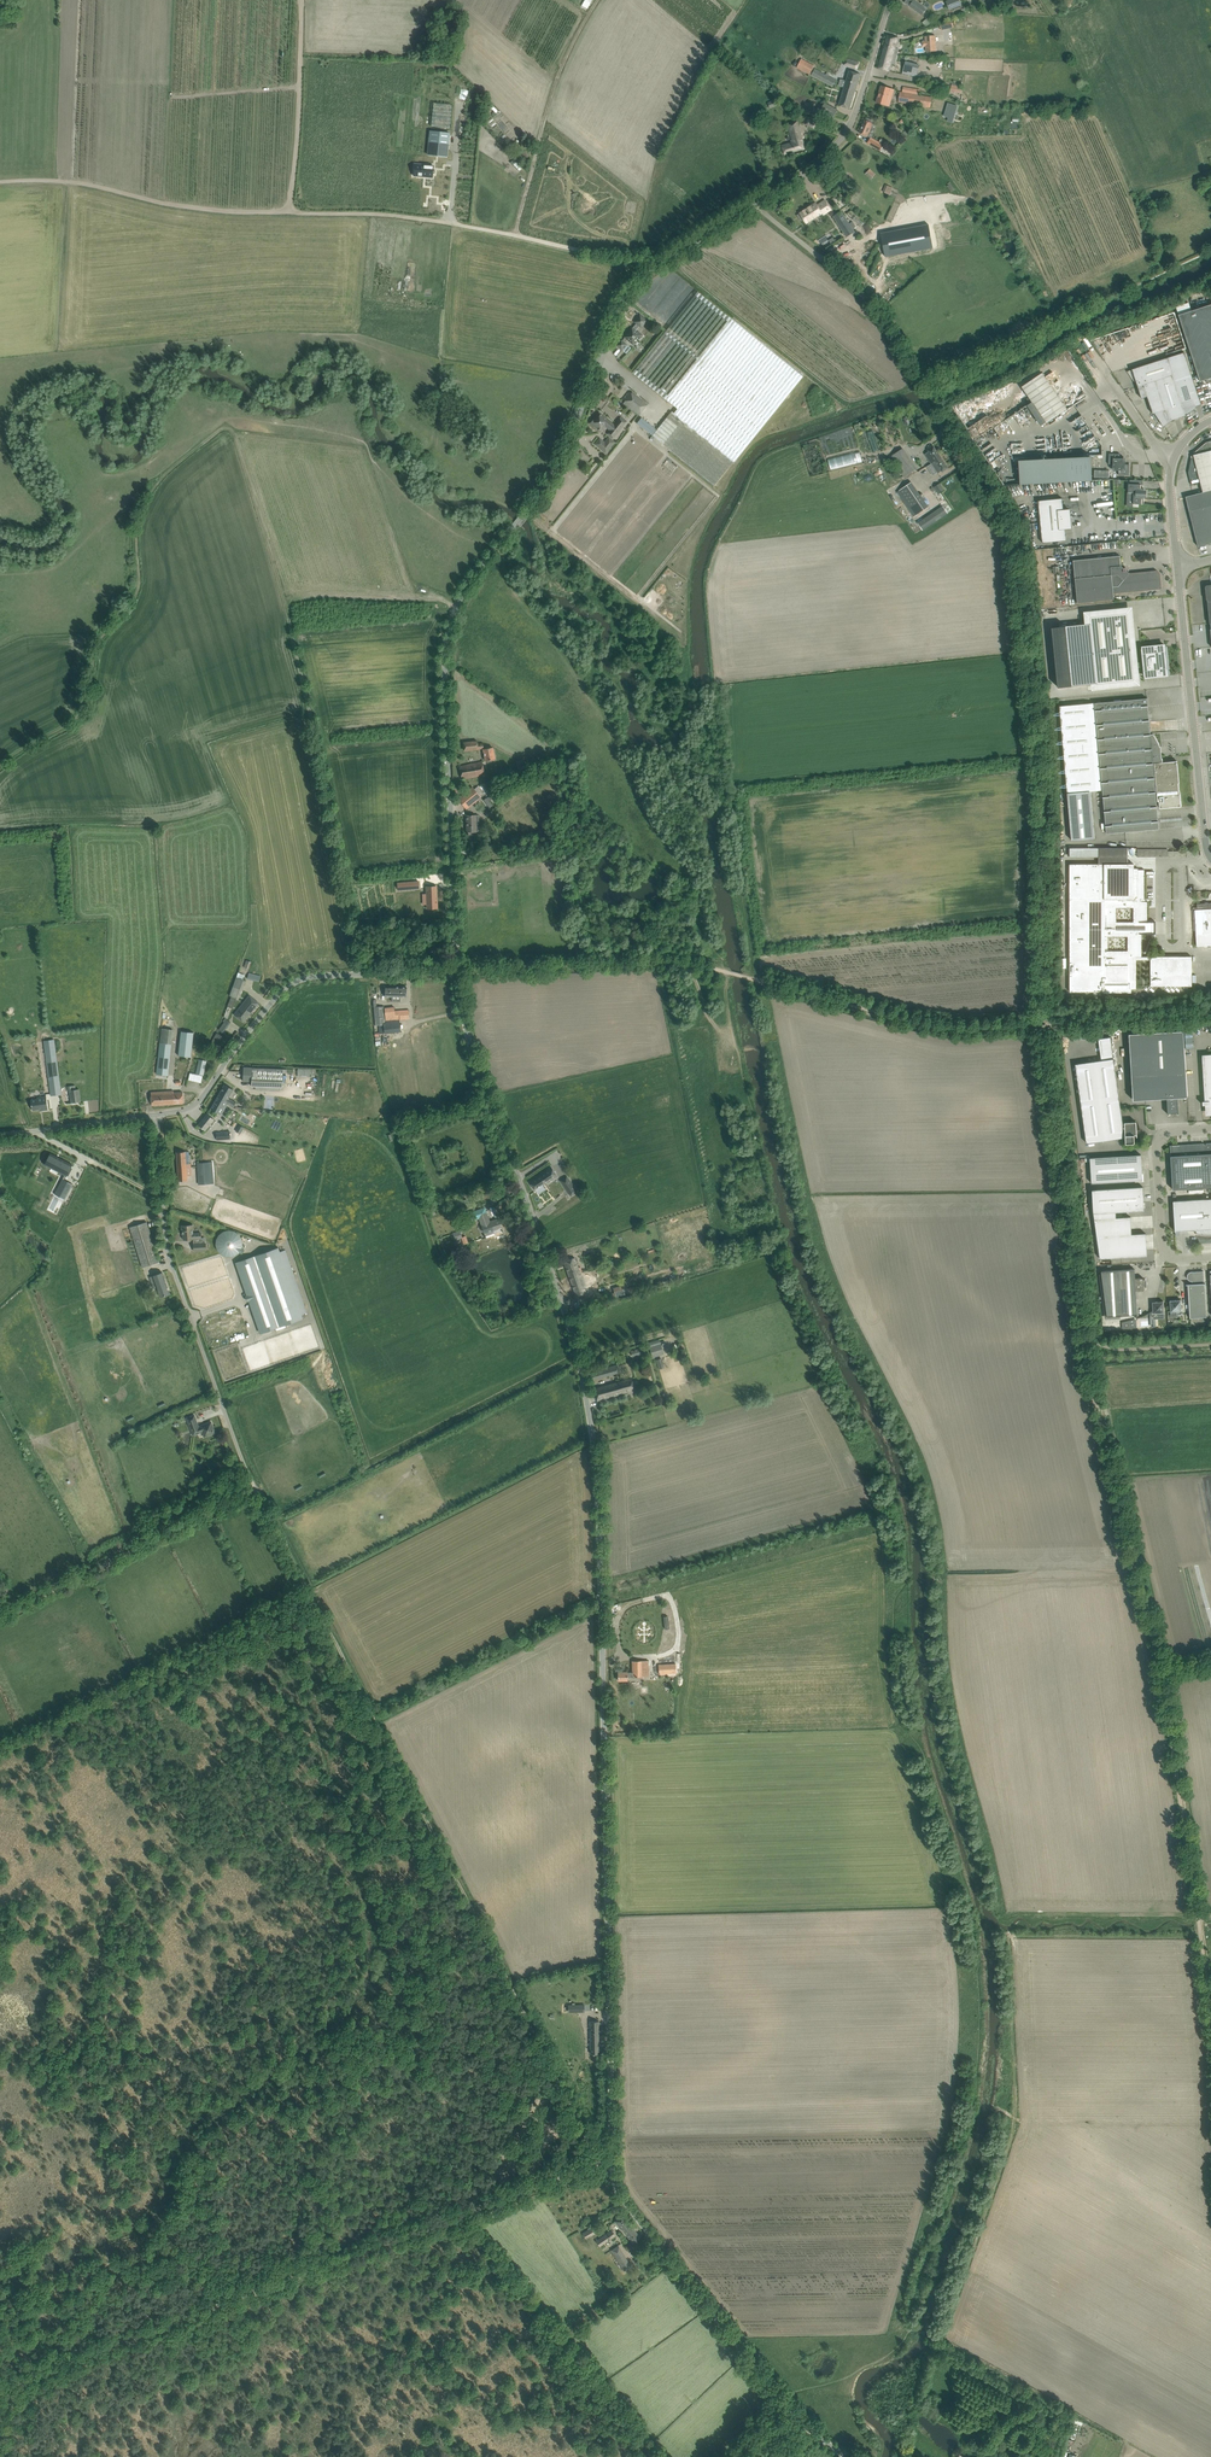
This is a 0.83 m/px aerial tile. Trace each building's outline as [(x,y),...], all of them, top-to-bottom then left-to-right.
[(914,0),(909,6),(922,15),(926,9),(914,0)] [(949,0),(953,8),(961,4),(958,0),(950,0),(949,0)] [(890,52),(894,54),(899,38),(887,34),(882,50),(890,52)] [(935,37),(925,37),(925,51),(936,50),(935,37)] [(889,71),(894,54),(890,52),(882,50),(877,68),(889,71)] [(845,57),(843,64),(857,69),(859,63),(845,57)] [(838,81),(815,69),(813,68),(814,66),(801,59),(800,61),(813,72),(836,84),(838,81)] [(834,87),(836,84),(813,72),(800,61),(797,67),(811,75),(834,87)] [(906,62),(902,74),(916,78),(920,66),(906,62)] [(849,71),(844,87),(855,91),(860,74),(849,71)] [(881,85),(876,103),(889,106),(891,100),(888,99),(888,97),(890,98),(893,89),(881,85)] [(951,85),(950,91),(961,93),(962,87),(951,85)] [(850,109),(855,91),(844,87),(839,105),(850,109)] [(932,97),(902,92),(900,92),(898,102),(930,107),(932,97)] [(776,99),(768,102),(771,108),(778,104),(776,99)] [(947,100),(945,119),(954,120),(955,101),(947,100)] [(823,102),(820,106),(822,107),(821,110),(834,117),(838,110),(823,102)] [(434,103),(431,126),(449,128),(452,105),(434,103)] [(873,123),(872,123),(873,120),(867,118),(866,121),(865,120),(859,133),(865,135),(867,136),(873,123)] [(808,119),(805,124),(815,128),(817,123),(808,119)] [(805,149),(797,121),(787,124),(793,142),(782,145),(785,155),(805,149)] [(431,131),(428,155),(446,157),(449,133),(431,131)] [(879,150),(882,146),(870,139),(868,143),(879,150)] [(524,151),(520,155),(524,160),(529,156),(524,151)] [(414,171),(414,176),(432,177),(433,166),(427,165),(423,165),(422,167),(415,166),(414,171)] [(875,174),(870,169),(865,174),(870,179),(875,174)] [(886,185),(882,191),(889,195),(893,189),(886,185)] [(810,206),(800,212),(807,224),(830,209),(825,200),(817,205),(815,202),(810,205),(810,206)] [(839,213),(834,216),(847,237),(852,233),(854,232),(841,211),(839,213)] [(860,226),(862,223),(854,216),(852,219),(860,226)] [(696,292),(632,372),(677,409),(674,413),(672,411),(652,435),(714,485),(734,461),(734,462),(802,377),(696,292)] [(1179,315),(1200,381),(1206,380),(1207,383),(1210,382),(1210,304),(1179,315)] [(647,321),(644,318),(640,314),(637,318),(638,318),(635,322),(636,323),(622,341),(620,339),(616,345),(622,350),(627,344),(625,343),(628,339),(633,343),(637,339),(639,340),(643,335),(640,333),(644,329),(642,327),(647,321)] [(1167,358),(1175,381),(1182,404),(1185,415),(1191,410),(1191,408),(1201,404),(1184,352),(1167,358)] [(1138,387),(1173,375),(1167,358),(1132,369),(1132,370),(1128,372),(1132,377),(1134,376),(1138,387)] [(1082,371),(1073,376),(1084,396),(1093,391),(1082,371)] [(1042,373),(1022,387),(1046,422),(1066,408),(1042,373)] [(1173,375),(1138,387),(1142,398),(1147,396),(1153,414),(1155,413),(1182,404),(1175,381),(1173,375)] [(623,404),(627,407),(638,416),(647,405),(632,392),(631,393),(629,391),(622,399),(625,401),(623,404)] [(1186,416),(1185,415),(1182,404),(1155,413),(1164,426),(1169,422),(1168,421),(1170,420),(1170,421),(1186,416)] [(1070,422),(1081,414),(1076,407),(1065,414),(1070,422)] [(599,412),(598,413),(593,419),(592,418),(588,423),(593,427),(594,426),(601,431),(605,426),(610,430),(607,434),(612,438),(622,426),(622,427),(627,421),(621,416),(614,425),(599,412)] [(656,429),(641,417),(637,423),(651,435),(656,429)] [(600,439),(595,444),(606,453),(614,442),(609,438),(605,443),(600,439)] [(1188,472),(1191,485),(1200,482),(1203,491),(1210,489),(1210,441),(1206,442),(1195,451),(1196,454),(1194,457),(1191,458),(1188,472)] [(931,463),(941,457),(933,445),(927,449),(929,451),(925,454),(931,463)] [(902,447),(890,456),(904,476),(916,467),(902,447)] [(829,469),(861,462),(859,451),(827,458),(829,469)] [(1109,453),(1109,464),(1114,464),(1114,469),(1118,469),(1118,475),(1129,475),(1130,464),(1124,464),(1124,460),(1120,459),(1120,454),(1109,453)] [(1014,460),(1016,484),(1088,480),(1086,456),(1014,460)] [(942,472),(948,468),(941,457),(931,463),(938,473),(942,471),(942,472)] [(1153,477),(1152,463),(1134,463),(1134,479),(1138,479),(1138,477),(1153,477)] [(911,482),(899,490),(916,515),(928,507),(911,482)] [(940,483),(934,487),(938,493),(944,489),(940,483)] [(1143,484),(1129,483),(1128,492),(1134,493),(1133,504),(1144,504),(1144,488),(1143,488),(1143,484)] [(1210,517),(1210,490),(1200,493),(1207,518),(1210,517)] [(1192,522),(1207,518),(1200,493),(1185,497),(1192,522)] [(1071,528),(1069,509),(1063,510),(1062,498),(1050,499),(1049,495),(1044,495),(1045,500),(1038,501),(1042,543),(1066,540),(1065,528),(1071,528)] [(942,504),(917,521),(923,529),(947,512),(942,504)] [(1210,543),(1210,535),(1207,518),(1192,522),(1198,546),(1210,543)] [(1120,556),(1073,560),(1077,603),(1114,599),(1113,593),(1162,588),(1160,573),(1157,570),(1130,573),(1127,571),(1127,569),(1125,568),(1123,568),(1121,566),(1120,556)] [(1085,624),(1051,627),(1058,688),(1091,684),(1097,684),(1128,680),(1134,680),(1129,637),(1123,637),(1122,626),(1127,625),(1126,614),(1120,614),(1115,615),(1115,618),(1109,619),(1109,615),(1090,617),(1091,623),(1085,624)] [(1148,648),(1141,649),(1144,676),(1151,675),(1151,676),(1153,676),(1153,675),(1159,674),(1160,675),(1162,675),(1162,674),(1169,673),(1166,646),(1159,647),(1159,646),(1157,646),(1156,644),(1150,645),(1150,647),(1148,647),(1148,648)] [(1147,698),(1060,706),(1072,840),(1095,838),(1090,791),(1103,790),(1106,833),(1159,829),(1156,792),(1157,792),(1157,795),(1158,801),(1159,801),(1160,808),(1181,806),(1180,793),(1179,793),(1179,790),(1178,774),(1177,774),(1176,764),(1174,764),(1174,761),(1162,762),(1161,748),(1160,748),(1160,747),(1159,745),(1159,744),(1158,743),(1154,735),(1153,734),(1152,734),(1150,734),(1147,698)] [(477,741),(464,742),(465,751),(478,749),(477,741)] [(494,747),(484,749),(486,760),(496,759),(494,747)] [(482,761),(458,766),(461,779),(476,776),(477,778),(485,777),(482,761)] [(481,797),(476,791),(473,787),(458,799),(466,809),(481,797)] [(492,792),(483,799),(489,807),(493,804),(489,800),(495,796),(492,792)] [(474,831),(479,831),(479,815),(466,815),(467,832),(468,835),(474,835),(474,831)] [(1134,864),(1128,864),(1128,848),(1070,848),(1070,857),(1099,857),(1099,864),(1070,864),(1070,992),(1105,992),(1105,983),(1130,983),(1130,989),(1136,989),(1136,960),(1151,960),(1151,986),(1192,986),(1192,957),(1142,957),(1142,928),(1148,928),(1148,902),(1145,902),(1145,870),(1138,870),(1138,873),(1136,873),(1136,875),(1134,875),(1134,864)] [(419,881),(397,883),(398,890),(419,888),(419,881)] [(436,886),(426,886),(427,909),(437,908),(436,886)] [(1210,903),(1209,899),(1204,902),(1204,903),(1197,904),(1197,910),(1201,910),(1202,933),(1196,934),(1197,946),(1210,945),(1210,903)] [(432,955),(439,962),(444,957),(437,950),(432,955)] [(249,973),(247,978),(259,981),(260,976),(249,973)] [(228,1006),(234,1008),(236,1004),(245,980),(237,977),(230,996),(231,997),(228,1006)] [(385,987),(385,996),(407,997),(407,987),(385,987)] [(249,995),(234,1015),(243,1022),(259,1003),(249,995)] [(375,1024),(385,1023),(384,1006),(374,1007),(375,1024)] [(398,1020),(409,1019),(409,1010),(395,1011),(395,1007),(385,1008),(385,1014),(386,1025),(379,1026),(380,1033),(393,1032),(394,1034),(403,1033),(402,1023),(399,1023),(398,1020)] [(226,1018),(219,1030),(223,1033),(231,1022),(226,1018)] [(168,1075),(173,1030),(162,1028),(156,1074),(168,1075)] [(191,1057),(193,1039),(194,1032),(181,1031),(178,1056),(189,1057),(191,1057)] [(1184,1097),(1187,1097),(1183,1031),(1129,1034),(1133,1100),(1154,1099),(1154,1097),(1167,1096),(1168,1114),(1169,1114),(1169,1113),(1176,1113),(1177,1113),(1177,1114),(1179,1114),(1178,1096),(1184,1095),(1184,1097)] [(1126,1143),(1135,1143),(1134,1135),(1137,1135),(1137,1136),(1136,1122),(1125,1122),(1125,1123),(1123,1123),(1111,1037),(1098,1039),(1102,1060),(1075,1064),(1087,1143),(1125,1137),(1126,1143)] [(54,1040),(44,1041),(51,1096),(61,1094),(61,1092),(54,1040)] [(1202,1055),(1205,1101),(1203,1101),(1203,1105),(1206,1105),(1206,1107),(1209,1107),(1209,1112),(1210,1111),(1210,1054),(1202,1055)] [(175,1071),(178,1072),(175,1084),(183,1086),(188,1059),(180,1058),(180,1060),(177,1060),(175,1071)] [(199,1059),(196,1074),(198,1075),(196,1082),(201,1083),(202,1076),(203,1076),(206,1061),(199,1059)] [(283,1087),(283,1077),(283,1069),(244,1068),(243,1081),(252,1081),(252,1086),(283,1087)] [(80,1102),(79,1089),(77,1089),(76,1085),(67,1086),(68,1090),(69,1090),(70,1093),(71,1103),(80,1102)] [(224,1085),(211,1109),(221,1115),(227,1104),(233,1107),(236,1102),(229,1098),(233,1090),(224,1085)] [(174,1091),(151,1092),(152,1105),(183,1103),(183,1092),(174,1093),(174,1091)] [(37,1099),(31,1100),(32,1110),(42,1109),(42,1110),(48,1110),(46,1096),(41,1097),(40,1097),(40,1099),(37,1100),(37,1099)] [(232,1110),(229,1119),(235,1121),(239,1113),(232,1110)] [(207,1113),(198,1125),(205,1130),(214,1119),(207,1113)] [(229,1131),(216,1133),(217,1140),(230,1139),(229,1131)] [(1170,1147),(1171,1154),(1171,1156),(1173,1189),(1210,1187),(1210,1143),(1206,1143),(1206,1145),(1204,1145),(1204,1143),(1182,1145),(1182,1146),(1181,1147),(1178,1148),(1176,1147),(1170,1147)] [(186,1164),(186,1157),(185,1151),(176,1152),(178,1181),(187,1180),(187,1167),(191,1167),(191,1163),(186,1164)] [(50,1153),(44,1164),(67,1176),(72,1165),(50,1153)] [(1141,1155),(1135,1155),(1090,1158),(1092,1183),(1143,1180),(1141,1155)] [(198,1185),(213,1184),(212,1164),(197,1165),(198,1185)] [(551,1167),(529,1182),(535,1191),(558,1176),(551,1167)] [(571,1196),(577,1192),(567,1176),(560,1181),(571,1196)] [(1144,1210),(1143,1186),(1143,1187),(1137,1187),(1092,1190),(1094,1213),(1100,1258),(1147,1256),(1146,1233),(1132,1234),(1131,1217),(1116,1218),(1116,1212),(1144,1210)] [(110,1210),(126,1211),(126,1205),(117,1204),(117,1197),(110,1197),(110,1210)] [(1173,1201),(1174,1211),(1175,1221),(1175,1231),(1196,1230),(1196,1233),(1195,1233),(1199,1234),(1207,1235),(1210,1235),(1210,1199),(1173,1201)] [(485,1234),(493,1231),(498,1229),(502,1228),(502,1230),(503,1230),(499,1219),(490,1222),(485,1208),(479,1210),(469,1214),(471,1221),(479,1218),(485,1234)] [(147,1222),(132,1226),(144,1267),(159,1262),(147,1222)] [(184,1240),(193,1239),(201,1238),(201,1233),(197,1233),(193,1233),(192,1225),(188,1225),(182,1226),(182,1231),(183,1231),(184,1240)] [(220,1230),(216,1252),(241,1256),(245,1234),(220,1230)] [(460,1230),(453,1233),(455,1240),(462,1238),(460,1230)] [(578,1247),(580,1254),(598,1248),(596,1242),(578,1247)] [(280,1252),(278,1247),(237,1262),(261,1333),(275,1328),(276,1331),(286,1327),(285,1325),(303,1319),(302,1315),(307,1313),(285,1250),(280,1252)] [(592,1254),(584,1256),(588,1271),(596,1269),(592,1254)] [(569,1277),(580,1273),(575,1257),(564,1262),(569,1277)] [(1135,1269),(1101,1271),(1107,1316),(1138,1314),(1136,1288),(1144,1288),(1143,1278),(1135,1278),(1135,1269)] [(1191,1281),(1192,1281),(1192,1284),(1187,1284),(1187,1285),(1188,1285),(1190,1318),(1207,1317),(1205,1284),(1205,1283),(1204,1283),(1204,1271),(1192,1272),(1191,1272),(1190,1272),(1189,1273),(1188,1273),(1188,1274),(1188,1275),(1187,1276),(1187,1277),(1188,1278),(1188,1279),(1189,1280),(1190,1280),(1190,1281),(1191,1281)] [(155,1283),(153,1284),(155,1289),(157,1288),(160,1297),(170,1293),(162,1272),(153,1276),(155,1283)] [(580,1273),(569,1277),(577,1298),(586,1295),(584,1286),(585,1286),(580,1273)] [(627,1284),(613,1287),(616,1298),(630,1295),(627,1284)] [(1181,1306),(1181,1301),(1176,1301),(1176,1300),(1170,1300),(1170,1312),(1177,1311),(1177,1314),(1182,1314),(1182,1309),(1183,1306),(1181,1306)] [(1153,1304),(1153,1311),(1151,1311),(1151,1316),(1157,1316),(1156,1313),(1164,1312),(1164,1301),(1155,1302),(1155,1303),(1153,1304)] [(661,1343),(649,1346),(653,1358),(664,1354),(661,1343)] [(662,1359),(656,1360),(659,1369),(665,1368),(662,1359)] [(615,1366),(590,1372),(592,1380),(616,1374),(614,1367),(615,1367),(615,1366)] [(597,1400),(603,1398),(635,1390),(632,1379),(618,1382),(618,1381),(615,1381),(616,1383),(594,1389),(597,1400)] [(194,1415),(187,1418),(191,1431),(196,1429),(198,1433),(202,1432),(204,1437),(215,1433),(211,1422),(200,1426),(201,1427),(199,1427),(194,1415)] [(649,1676),(649,1671),(648,1660),(632,1661),(632,1671),(627,1672),(627,1671),(618,1672),(618,1680),(627,1680),(627,1677),(649,1676)] [(676,1663),(658,1664),(659,1675),(676,1674),(676,1663)] [(569,2013),(590,2013),(590,2004),(569,2004),(569,2013)] [(599,2021),(590,2021),(590,2054),(599,2054),(599,2021)] [(640,2237),(623,2214),(615,2221),(621,2229),(622,2228),(633,2243),(640,2237)] [(586,2238),(594,2233),(591,2228),(590,2229),(590,2228),(588,2229),(588,2230),(583,2233),(586,2238)] [(599,2246),(610,2239),(615,2235),(612,2230),(596,2241),(599,2246)] [(624,2271),(626,2269),(631,2266),(618,2246),(611,2250),(624,2271)] [(602,2281),(606,2288),(607,2288),(607,2289),(612,2286),(607,2278),(602,2281)] [(1122,2455),(1125,2448),(1109,2442),(1103,2456),(1128,2456),(1122,2455)]
